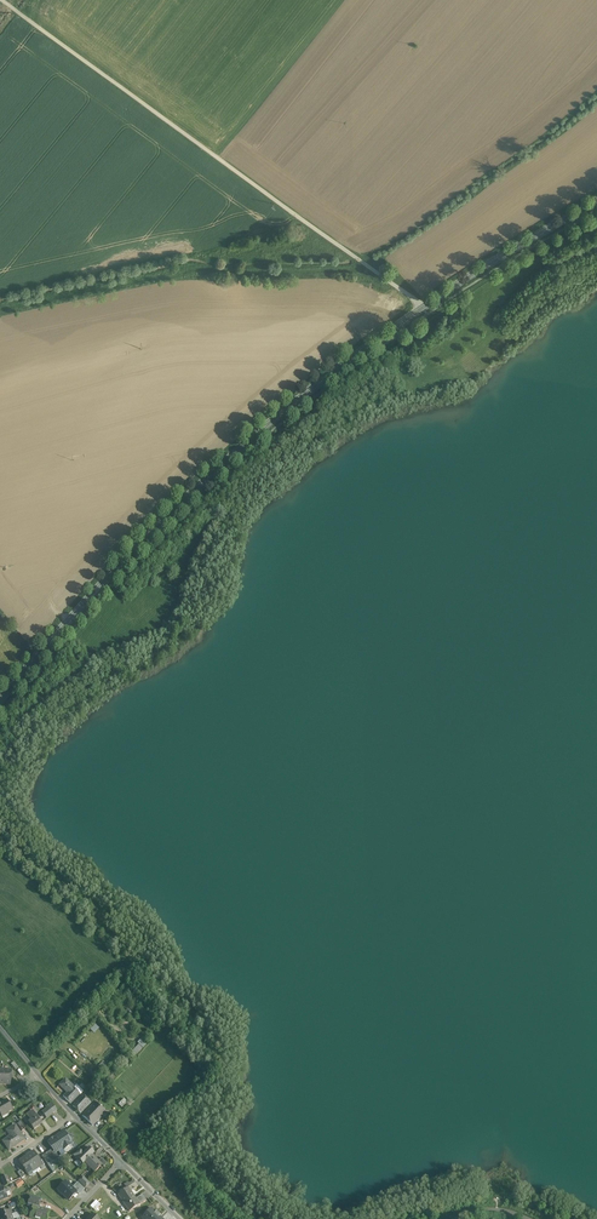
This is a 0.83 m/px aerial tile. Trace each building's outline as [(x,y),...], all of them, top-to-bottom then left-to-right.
[(143,1035),(137,1042),(139,1043),(132,1051),(136,1055),(149,1041),(143,1035)] [(0,1070),(0,1084),(10,1085),(11,1071),(0,1070)] [(79,1095),(72,1087),(73,1087),(65,1079),(59,1085),(67,1093),(63,1097),(70,1104),(79,1095)] [(90,1103),(82,1095),(79,1099),(82,1102),(80,1105),(84,1109),(90,1103)] [(118,1103),(122,1107),(128,1101),(124,1097),(118,1103)] [(79,1099),(72,1106),(80,1113),(84,1109),(80,1105),(82,1102),(79,1099)] [(2,1104),(1,1103),(0,1104),(0,1114),(2,1116),(8,1113),(7,1112),(12,1109),(7,1101),(2,1104)] [(105,1112),(95,1102),(90,1107),(101,1117),(105,1112)] [(57,1110),(53,1104),(49,1107),(53,1113),(57,1110)] [(53,1113),(49,1107),(43,1111),(47,1117),(53,1113)] [(90,1107),(82,1115),(92,1125),(101,1117),(90,1107)] [(42,1123),(33,1110),(27,1115),(31,1120),(29,1122),(34,1129),(42,1123)] [(26,1127),(21,1121),(17,1124),(22,1130),(26,1127)] [(13,1134),(3,1141),(9,1150),(25,1139),(15,1125),(7,1130),(7,1131),(10,1129),(13,1134)] [(67,1135),(64,1131),(53,1138),(49,1140),(49,1141),(48,1142),(52,1149),(55,1153),(56,1153),(63,1148),(64,1150),(72,1144),(71,1143),(72,1142),(70,1140),(70,1138),(69,1136),(67,1135)] [(83,1153),(78,1159),(83,1164),(85,1163),(85,1162),(92,1155),(94,1153),(89,1148),(83,1153)] [(52,1149),(45,1153),(52,1162),(59,1157),(56,1153),(55,1153),(52,1149)] [(43,1164),(34,1150),(26,1156),(36,1170),(43,1164)] [(80,1150),(73,1155),(77,1160),(78,1159),(83,1153),(80,1150)] [(52,1162),(45,1153),(42,1156),(48,1165),(52,1162)] [(92,1155),(85,1162),(85,1163),(83,1164),(89,1170),(91,1169),(94,1172),(102,1165),(99,1161),(92,1155)] [(36,1170),(26,1156),(19,1161),(28,1175),(36,1170)] [(107,1164),(102,1158),(99,1161),(102,1165),(104,1167),(107,1164)] [(7,1175),(1,1177),(5,1186),(10,1183),(7,1175)] [(90,1183),(83,1176),(79,1181),(85,1187),(90,1183)] [(21,1179),(15,1183),(18,1188),(24,1183),(21,1179)] [(73,1188),(66,1181),(57,1190),(68,1200),(76,1192),(73,1188)] [(130,1186),(128,1187),(131,1192),(138,1187),(135,1182),(130,1186)] [(76,1192),(78,1195),(82,1191),(75,1185),(73,1188),(76,1192)] [(127,1188),(118,1195),(124,1203),(134,1196),(131,1192),(128,1187),(127,1188)] [(142,1194),(136,1198),(140,1204),(146,1200),(142,1194)] [(41,1199),(30,1196),(28,1204),(33,1205),(39,1207),(41,1199)] [(134,1196),(124,1203),(129,1211),(140,1204),(136,1198),(134,1196)] [(96,1199),(90,1205),(96,1211),(102,1204),(96,1199)] [(33,1205),(29,1217),(34,1218),(47,1218),(50,1210),(39,1207),(33,1205)] [(142,1218),(154,1218),(158,1215),(152,1209),(142,1218)] [(0,1214),(0,1216),(1,1218),(13,1218),(10,1210),(0,1214)]
